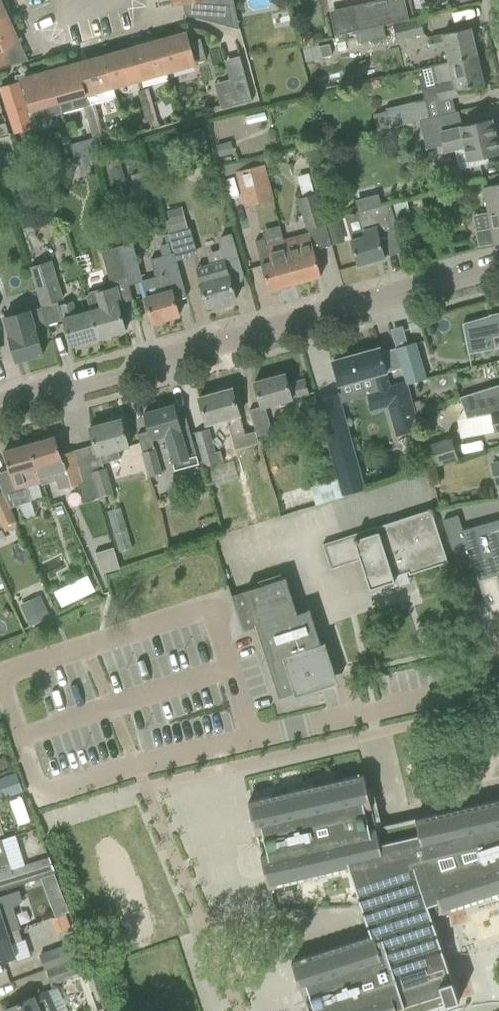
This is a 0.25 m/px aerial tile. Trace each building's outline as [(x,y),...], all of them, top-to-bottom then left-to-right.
[(175,4),(183,3),(197,0),(199,12),(198,18),(233,28),(228,0),(174,0),(175,4)] [(0,2),(0,20),(6,17),(5,15),(10,11),(5,1),(0,2)] [(12,65),(4,48),(18,42),(6,17),(0,20),(0,69),(12,65)] [(397,42),(425,35),(421,20),(397,25),(393,26),(397,42)] [(383,26),(355,32),(357,44),(385,37),(383,26)] [(431,68),(477,57),(470,28),(429,37),(432,51),(444,49),(447,62),(431,66),(431,68)] [(157,38),(156,38),(165,71),(206,60),(200,39),(188,42),(186,34),(158,42),(157,38)] [(141,47),(130,50),(138,79),(165,71),(156,38),(140,42),(141,47)] [(329,45),(319,47),(321,58),(331,56),(329,45)] [(110,86),(138,79),(130,50),(102,58),(110,86)] [(481,60),(477,58),(477,57),(431,68),(436,88),(439,100),(443,98),(458,95),(457,90),(483,84),(480,70),(482,66),(481,60)] [(84,94),(86,93),(110,86),(102,58),(75,65),(84,94)] [(50,68),(48,69),(61,114),(84,108),(90,106),(86,93),(84,94),(75,65),(51,72),(50,68)] [(16,82),(0,87),(10,120),(27,115),(26,111),(30,110),(34,122),(35,122),(61,114),(48,69),(28,74),(27,72),(15,76),(16,82)] [(222,109),(252,101),(245,75),(229,80),(232,88),(217,92),(222,109)] [(146,109),(154,106),(149,88),(138,91),(143,107),(146,106),(146,109)] [(419,121),(431,118),(426,99),(386,109),(391,129),(419,121)] [(91,122),(99,119),(95,105),(90,107),(90,106),(84,108),(89,125),(92,124),(91,122)] [(154,106),(146,109),(146,106),(143,107),(147,122),(157,119),(154,106)] [(459,112),(458,111),(431,118),(419,121),(427,150),(443,146),(445,153),(455,150),(460,169),(489,163),(487,155),(498,152),(498,151),(498,149),(498,148),(498,140),(496,139),(492,120),(462,127),(459,112)] [(103,135),(103,134),(99,119),(91,122),(92,124),(89,125),(93,138),(98,137),(103,135)] [(102,149),(100,143),(98,137),(93,138),(71,144),(75,157),(102,149)] [(263,166),(236,174),(245,206),(272,198),(263,166)] [(498,244),(498,184),(485,186),(489,212),(496,244),(498,244)] [(326,224),(325,221),(317,194),(298,199),(307,230),(326,224)] [(356,211),(379,205),(377,194),(353,200),(356,211)] [(378,233),(396,228),(389,203),(358,212),(363,230),(360,231),(362,237),(351,240),(358,266),(385,258),(378,233)] [(495,244),(496,244),(489,212),(473,215),(479,247),(494,244),(495,244)] [(190,229),(189,229),(185,216),(165,221),(174,253),(177,262),(198,256),(190,229)] [(337,218),(325,221),(326,224),(328,234),(341,231),(337,218)] [(244,277),(232,234),(231,230),(220,233),(217,238),(221,250),(207,254),(210,265),(211,269),(197,273),(207,308),(220,304),(221,308),(233,304),(232,301),(236,300),(232,284),(242,281),(244,277)] [(321,276),(314,250),(309,234),(284,241),(295,283),(321,276)] [(284,241),(267,246),(265,238),(255,241),(269,291),(295,283),(284,241)] [(121,258),(134,255),(131,243),(118,247),(121,258)] [(174,253),(171,254),(169,244),(159,246),(162,257),(150,260),(155,277),(141,281),(152,323),(156,322),(158,325),(165,322),(166,319),(179,316),(175,300),(187,297),(177,262),(174,253)] [(127,278),(121,258),(118,247),(101,251),(110,282),(127,278)] [(41,307),(63,301),(52,262),(30,269),(41,307)] [(122,305),(121,303),(117,287),(105,291),(104,288),(88,292),(89,295),(86,296),(90,310),(89,310),(98,339),(101,338),(103,340),(111,338),(112,335),(126,331),(119,306),(122,305)] [(89,310),(74,315),(71,303),(60,306),(65,322),(71,346),(98,339),(89,310)] [(44,312),(42,307),(3,318),(11,342),(16,361),(43,354),(39,340),(51,337),(50,331),(48,327),(44,312)] [(462,323),(463,327),(466,326),(469,340),(485,337),(487,348),(492,346),(491,338),(492,337),(498,336),(498,313),(489,315),(489,316),(487,317),(462,323)] [(417,343),(398,348),(408,381),(409,385),(428,380),(417,343)] [(483,349),(487,364),(498,361),(498,345),(492,346),(487,348),(483,349)] [(380,347),(333,360),(342,392),(365,386),(367,394),(372,412),(388,407),(397,437),(421,430),(416,410),(409,384),(408,381),(406,382),(391,386),(387,372),(380,347)] [(304,380),(288,384),(285,373),(254,382),(261,407),(250,410),(257,437),(273,433),(265,406),(308,394),(304,380)] [(240,417),(237,407),(232,388),(199,397),(207,426),(227,421),(231,438),(245,434),(240,417)] [(339,395),(315,401),(342,497),(344,496),(366,490),(365,488),(339,395)] [(468,419),(498,414),(498,397),(480,401),(479,395),(460,399),(468,419)] [(186,418),(178,420),(174,404),(144,413),(149,431),(149,432),(152,441),(165,437),(170,454),(173,463),(197,456),(186,418)] [(498,414),(468,419),(468,420),(492,415),(495,432),(498,431),(498,414)] [(129,448),(127,438),(121,419),(90,427),(94,445),(100,465),(121,459),(119,451),(129,448)] [(221,452),(216,453),(210,429),(194,434),(204,468),(224,463),(221,452)] [(56,437),(29,444),(37,471),(41,484),(41,487),(57,482),(59,490),(84,483),(74,451),(61,455),(56,437)] [(430,469),(459,460),(451,437),(423,446),(430,469)] [(41,484),(37,471),(29,444),(4,452),(19,505),(32,502),(28,488),(41,484)] [(143,453),(142,453),(148,477),(162,473),(155,449),(154,449),(143,453)] [(490,463),(495,488),(497,487),(498,499),(498,461),(490,463)] [(99,498),(113,494),(106,468),(92,473),(99,498)] [(9,508),(2,492),(0,492),(0,522),(5,533),(18,527),(9,508)] [(448,562),(442,543),(431,509),(322,544),(331,569),(346,564),(343,556),(358,551),(370,589),(395,581),(393,577),(408,572),(409,575),(448,562)] [(468,549),(498,645),(498,539),(468,549)] [(228,585),(227,585),(242,633),(256,629),(275,686),(276,685),(279,697),(294,692),(295,697),(297,697),(296,696),(338,682),(325,644),(326,643),(326,642),(321,644),(310,609),(297,613),(286,578),(245,591),(250,605),(236,610),(228,585)] [(73,583),(55,592),(63,608),(81,599),(73,583)] [(39,599),(22,607),(27,618),(44,610),(39,599)] [(224,731),(235,728),(230,712),(219,715),(224,731)] [(0,759),(0,767),(1,770),(8,768),(5,757),(0,759)] [(0,778),(0,779),(6,796),(22,790),(16,773),(0,778)] [(369,829),(365,809),(371,808),(364,774),(248,801),(269,888),(350,870),(371,935),(292,961),(308,1010),(428,1010),(459,1001),(432,915),(442,912),(443,913),(498,895),(498,799),(369,829)] [(30,821),(21,796),(10,800),(19,825),(30,821)] [(10,866),(2,841),(0,841),(0,869),(10,866)] [(15,885),(55,872),(50,857),(10,869),(15,885)] [(54,874),(41,879),(46,892),(59,887),(54,874)] [(19,930),(19,929),(21,928),(20,927),(19,927),(12,907),(22,901),(19,892),(20,891),(19,890),(0,897),(0,936),(19,930)] [(65,914),(52,919),(56,933),(70,928),(65,914)] [(22,940),(19,930),(0,936),(0,963),(15,958),(10,943),(22,940)] [(62,947),(39,955),(45,971),(68,962),(85,957),(79,940),(62,947)] [(45,971),(51,987),(78,977),(91,1010),(93,1010),(103,1007),(90,972),(89,968),(85,957),(68,962),(45,971)] [(48,991),(35,997),(35,996),(5,1009),(6,1010),(58,1010),(48,991)]
